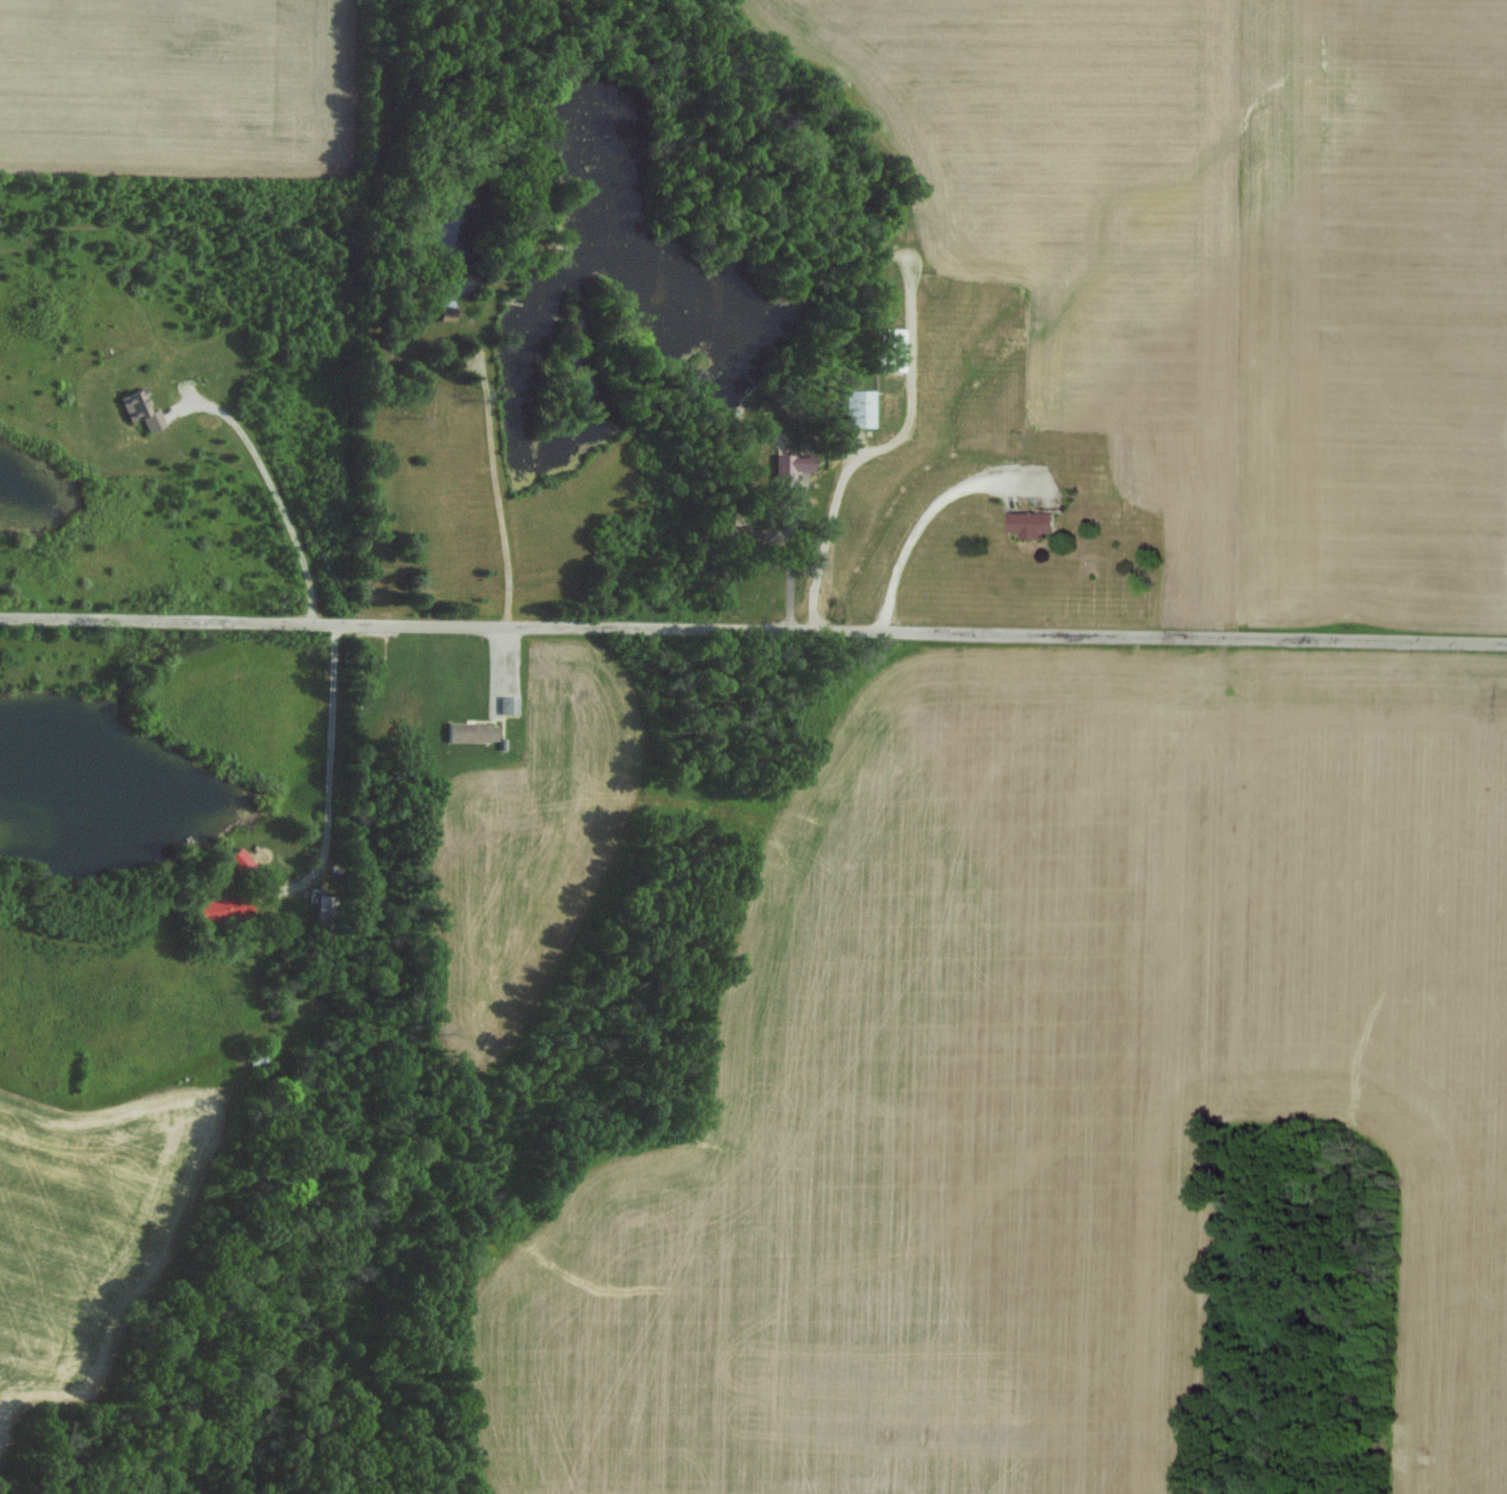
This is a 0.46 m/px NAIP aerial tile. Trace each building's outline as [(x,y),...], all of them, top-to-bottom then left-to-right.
[(121,396),(129,421),(143,416),(148,431),(165,426),(159,408),(152,410),(145,389),(121,396)] [(874,390),(842,389),(841,425),(873,426),(874,390)] [(791,489),(791,468),(808,469),(809,454),(773,453),(772,488),(791,489)] [(1051,512),(1006,512),(1005,531),(1019,531),(1018,538),(1038,538),(1038,530),(1051,531),(1051,512)] [(443,740),(492,741),(493,722),(443,721),(443,740)] [(227,858),(239,871),(252,857),(240,845),(227,858)]
